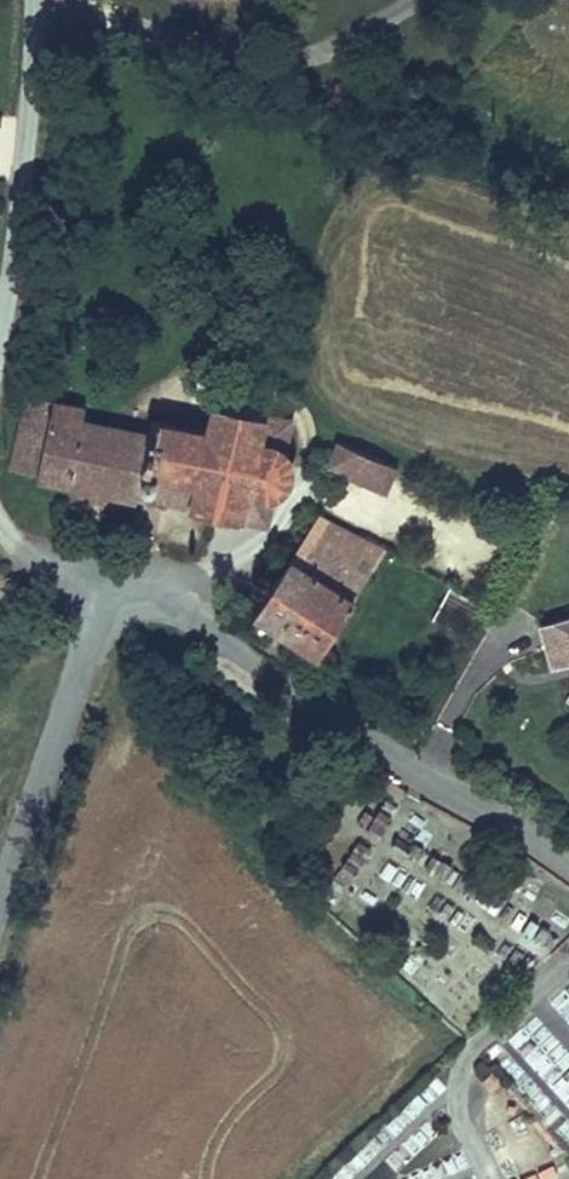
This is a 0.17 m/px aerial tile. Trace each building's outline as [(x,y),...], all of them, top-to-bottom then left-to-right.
[(89,400),(25,387),(9,467),(40,473),(39,479),(142,500),(143,497),(157,429),(86,414),(89,400)] [(211,426),(159,414),(157,429),(143,497),(271,523),(277,495),(288,492),(297,483),(300,473),(301,461),(294,450),(295,415),(216,400),(211,426)] [(401,464),(338,439),(327,466),(390,491),(401,464)] [(385,549),(321,511),(305,539),(321,549),(329,537),(376,564),(385,549)] [(321,549),(305,539),(259,616),(323,654),(376,564),(329,537),(321,549)] [(448,586),(433,613),(462,628),(476,601),(448,586)] [(540,621),(553,667),(568,662),(568,613),(540,621)] [(529,916),(517,932),(537,947),(550,931),(529,916)]
